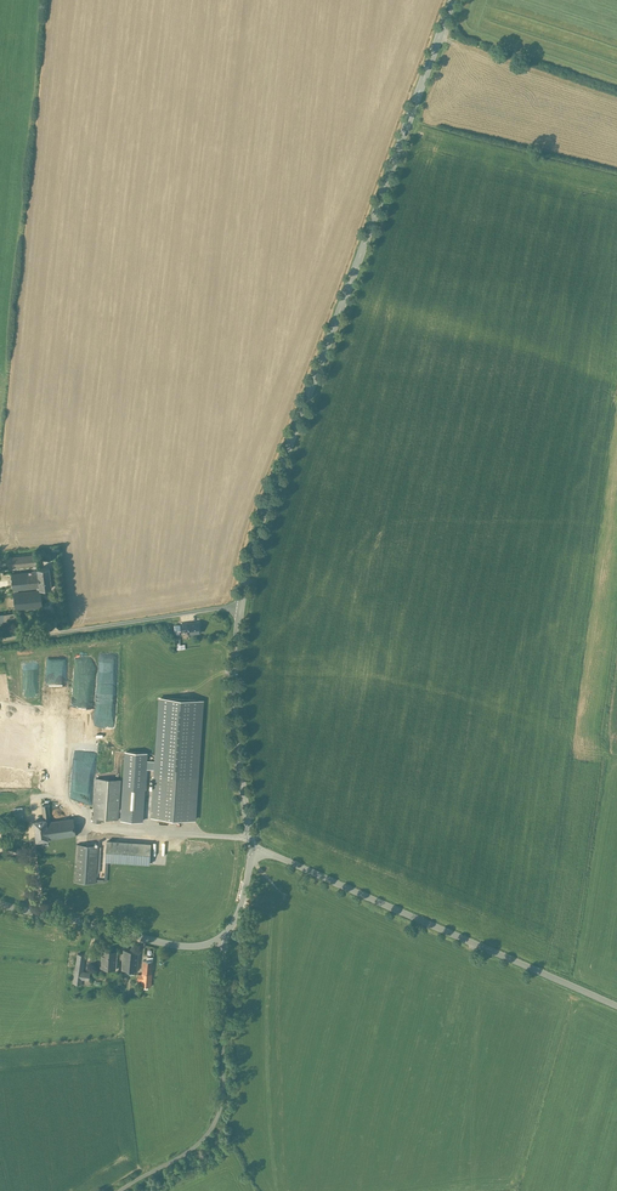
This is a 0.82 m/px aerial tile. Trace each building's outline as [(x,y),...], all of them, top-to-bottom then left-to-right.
[(37,555),(8,557),(9,568),(38,565),(37,555)] [(50,567),(38,568),(38,571),(40,588),(41,588),(52,587),(50,567)] [(43,606),(41,588),(40,588),(38,571),(12,573),(16,608),(43,606)] [(0,614),(0,625),(18,622),(17,613),(17,612),(0,614)] [(199,622),(188,624),(188,623),(185,624),(186,631),(189,631),(189,634),(201,633),(199,622)] [(202,701),(161,698),(157,761),(156,769),(153,816),(157,817),(194,819),(202,701)] [(148,752),(125,751),(120,819),(143,821),(147,768),(156,769),(157,761),(148,760),(148,752)] [(121,780),(96,778),(94,804),(101,805),(100,818),(101,818),(118,819),(119,812),(121,780)] [(48,798),(41,799),(44,819),(46,819),(47,822),(51,822),(48,798)] [(101,805),(94,804),(93,822),(101,822),(101,818),(100,818),(101,805)] [(51,822),(47,822),(49,839),(76,834),(73,817),(72,818),(51,822)] [(44,819),(34,820),(37,841),(47,839),(49,839),(47,822),(46,819),(44,819)] [(115,841),(107,841),(107,846),(106,861),(113,861),(115,841)] [(151,844),(115,841),(113,861),(150,864),(151,844)] [(98,846),(77,844),(74,881),(96,882),(98,846)] [(117,951),(102,949),(101,967),(116,969),(117,951)] [(138,950),(124,949),(124,953),(123,959),(123,969),(137,970),(138,950)] [(85,955),(78,954),(74,983),(81,984),(82,979),(83,971),(85,955)] [(153,961),(143,960),(142,974),(138,974),(137,980),(138,980),(137,985),(151,986),(153,961)] [(90,972),(83,971),(82,979),(89,980),(90,972)]
